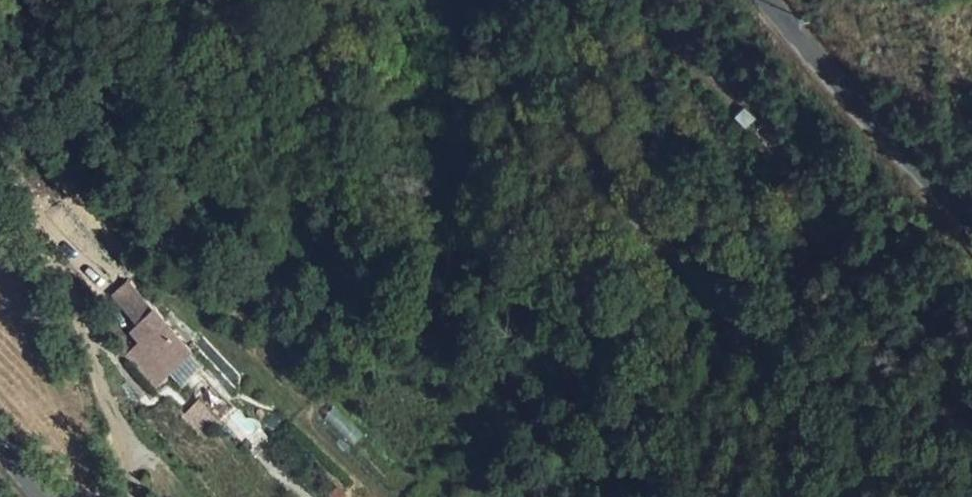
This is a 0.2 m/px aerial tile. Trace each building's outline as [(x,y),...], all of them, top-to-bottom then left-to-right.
[(219,373),(180,328),(155,351),(164,362),(193,395),(219,373)] [(193,395),(164,362),(150,375),(178,408),(193,395)] [(129,385),(144,403),(156,393),(142,375),(129,385)] [(199,398),(180,416),(203,440),(222,422),(199,398)] [(263,447),(252,458),(291,496),(313,496),(263,447)] [(327,496),(348,496),(349,495),(336,485),(327,496)]
